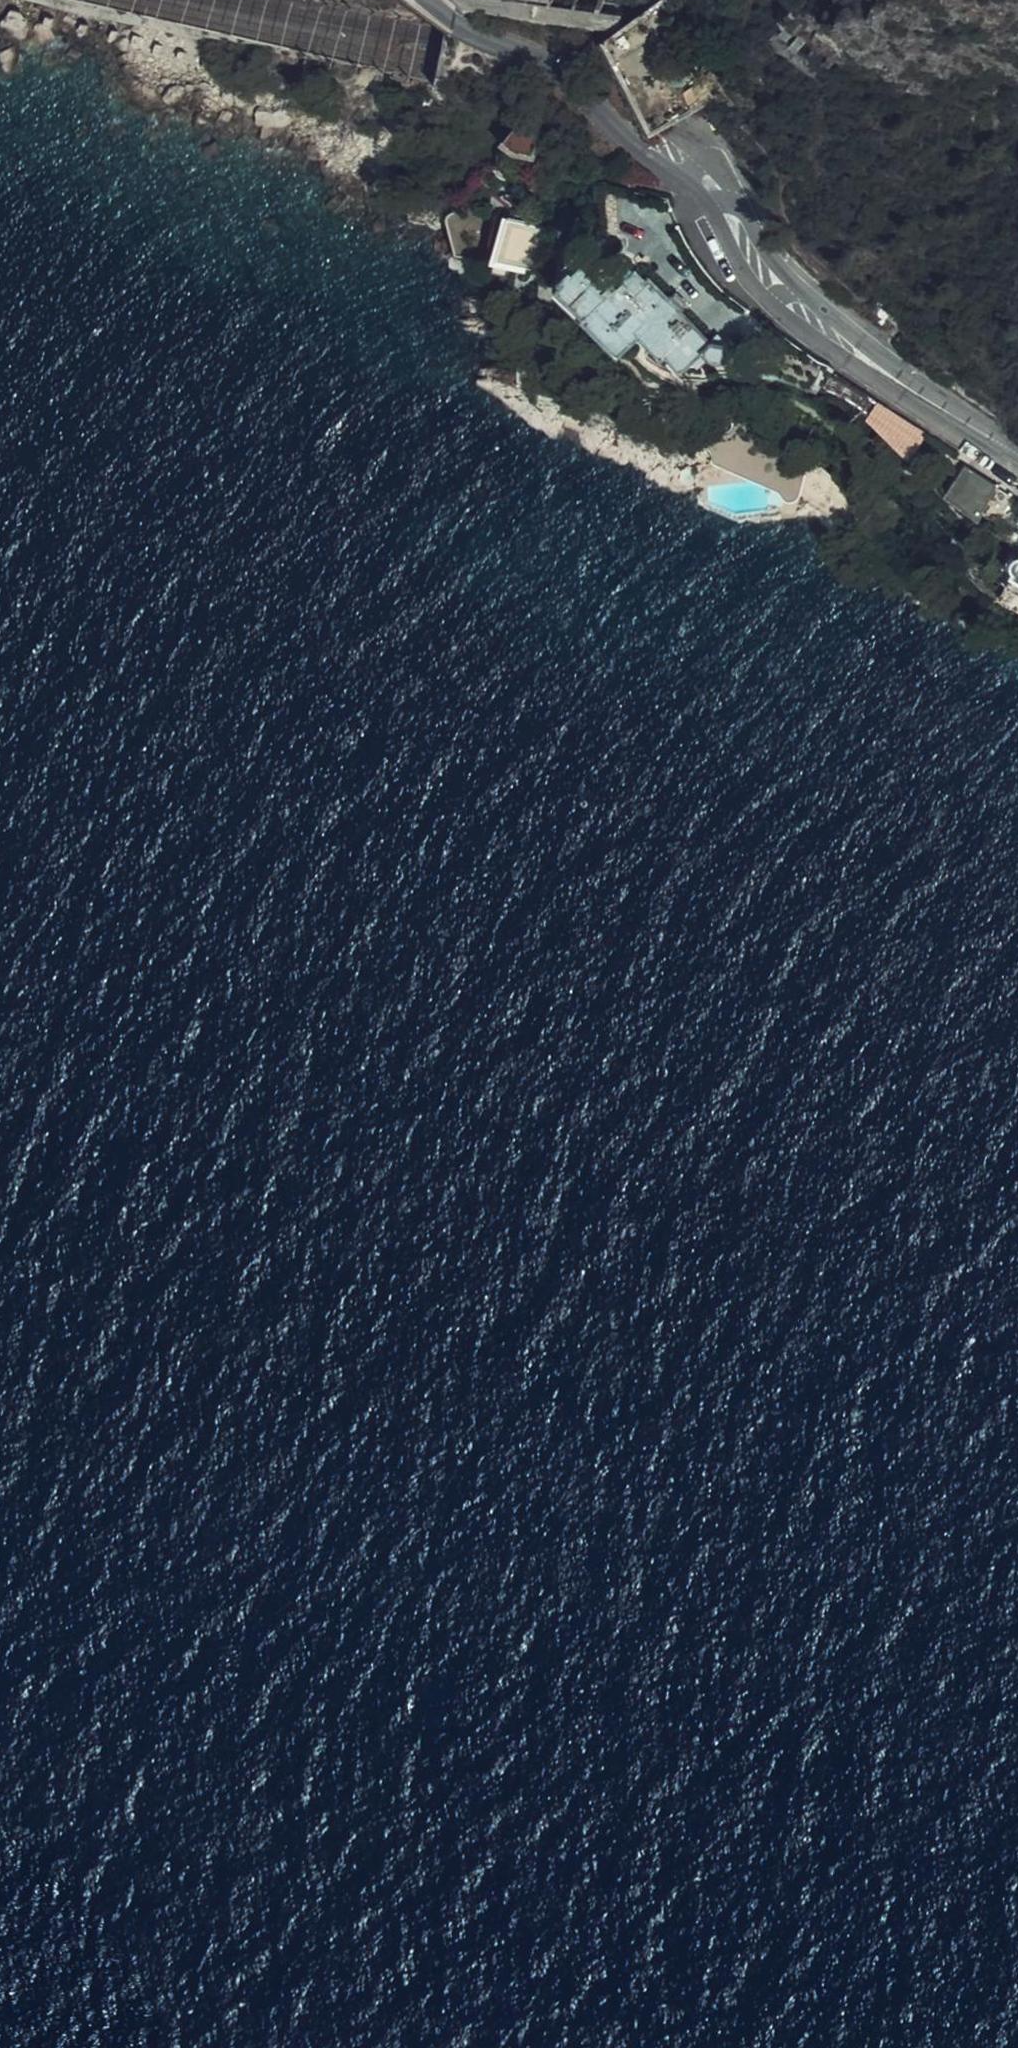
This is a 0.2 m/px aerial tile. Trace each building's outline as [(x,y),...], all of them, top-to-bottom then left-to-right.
[(554,4),(554,2),(538,0),(506,0),(504,15),(613,27),(615,11),(554,4)] [(621,184),(604,178),(607,232),(624,231),(621,184)] [(621,184),(624,231),(636,230),(634,188),(621,184)] [(510,217),(503,260),(517,263),(547,268),(556,225),(510,217)] [(628,264),(631,250),(623,249),(622,257),(616,257),(611,262),(604,257),(595,266),(582,254),(569,266),(579,276),(565,289),(592,315),(590,318),(627,353),(640,340),(605,306),(611,300),(607,296),(614,290),(608,283),(628,264)] [(671,352),(688,368),(699,358),(705,364),(716,354),(721,357),(727,358),(733,356),(737,352),(739,347),(738,343),(727,332),(737,321),(712,296),(694,313),(668,288),(680,275),(656,251),(641,265),(632,257),(633,251),(631,250),(628,264),(608,283),(614,290),(607,296),(611,300),(605,306),(640,340),(647,333),(668,355),(671,352)] [(517,263),(503,260),(501,271),(516,274),(517,263)] [(928,429),(888,404),(878,419),(898,430),(906,440),(908,444),(914,454),(928,429)] [(731,459),(732,456),(735,450),(762,461),(777,442),(795,450),(797,445),(738,421),(734,429),(739,431),(737,436),(730,443),(722,451),(723,456),(731,459)] [(986,518),(999,483),(969,465),(953,494),(986,518)] [(1009,595),(1017,599),(1017,597),(1017,579),(1009,595)]
